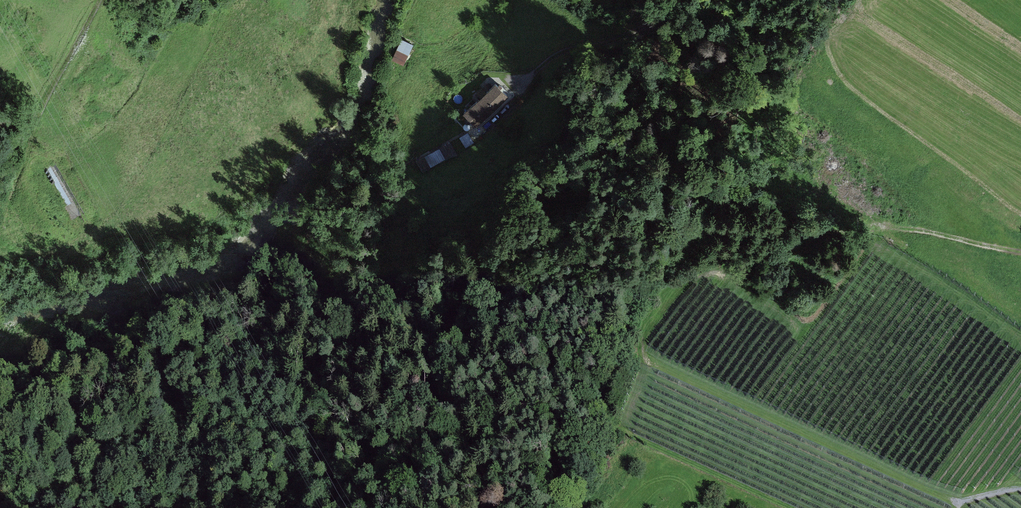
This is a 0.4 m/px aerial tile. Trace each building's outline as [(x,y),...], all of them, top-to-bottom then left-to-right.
[(404,66),(413,43),(399,38),(390,60),(404,66)] [(475,127),(507,96),(494,82),(462,113),(475,127)] [(455,154),(449,144),(417,162),(422,172),(455,154)]
